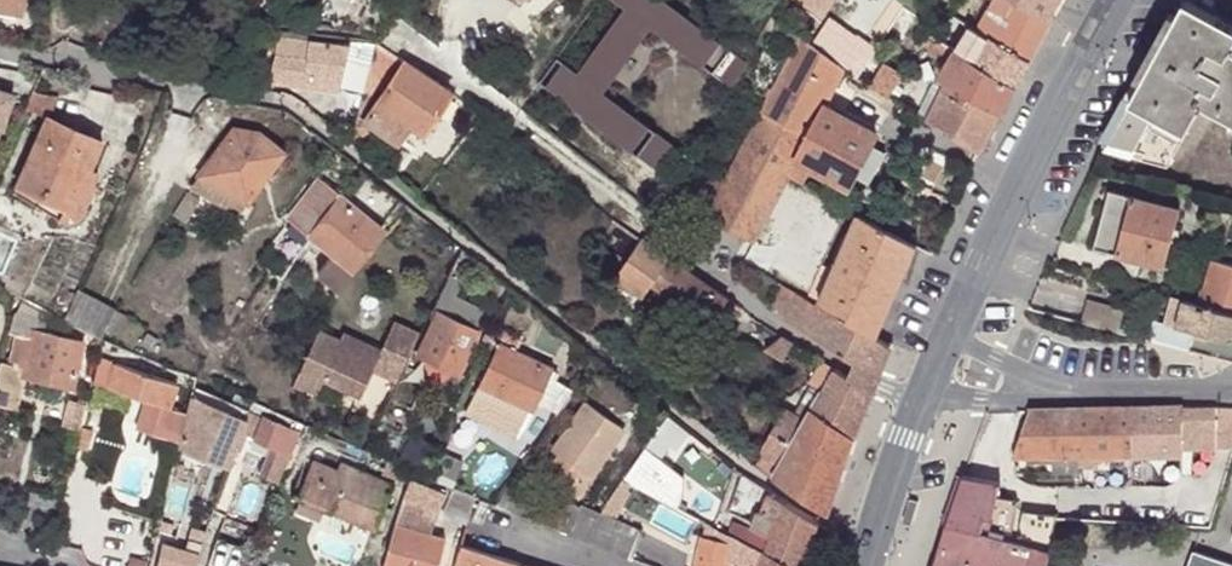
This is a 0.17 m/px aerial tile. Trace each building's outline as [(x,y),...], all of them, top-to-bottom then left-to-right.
[(20,14),(23,0),(0,0),(0,9),(20,14)] [(306,12),(334,15),(333,28),(377,32),(387,8),(379,0),(314,0),(306,12)] [(540,89),(658,170),(677,144),(603,94),(648,30),(703,68),(722,41),(663,0),(609,0),(621,8),(576,72),(559,61),(540,89)] [(1030,60),(1053,18),(1021,0),(1015,0),(1004,19),(989,10),(977,29),(988,36),(1030,60)] [(1053,18),(1064,0),(1021,0),(1053,18)] [(1186,1),(1178,15),(1171,28),(1140,85),(1116,130),(1109,142),(1106,148),(1168,164),(1202,104),(1225,116),(1231,119),(1231,49),(1231,48),(1231,47),(1231,26),(1186,1)] [(959,19),(944,10),(937,22),(952,31),(959,19)] [(1171,28),(1178,15),(1171,11),(1138,72),(1101,139),(1109,142),(1116,130),(1140,85),(1171,28)] [(275,48),(272,63),(270,71),(269,77),(340,85),(347,44),(277,35),(275,48)] [(929,35),(922,45),(936,54),(938,52),(946,57),(951,49),(929,35)] [(974,62),(1015,87),(1030,60),(988,36),(974,62)] [(767,100),(761,110),(809,136),(796,160),(810,167),(848,188),(855,176),(871,145),(878,133),(826,106),(837,84),(854,93),(861,80),(844,70),(800,37),(767,100)] [(450,91),(374,41),(367,76),(379,83),(385,86),(362,121),(395,143),(407,124),(421,134),(450,91)] [(946,57),(952,61),(957,52),(951,49),(946,57)] [(943,90),(1001,114),(1015,87),(974,62),(957,52),(952,61),(937,86),(943,90)] [(884,61),(869,85),(876,90),(889,98),(897,85),(904,75),(884,61)] [(270,71),(272,63),(264,62),(262,69),(270,71)] [(379,83),(367,76),(363,91),(371,96),(379,83)] [(869,85),(861,80),(854,93),(869,102),(876,90),(869,85)] [(889,98),(901,105),(908,92),(897,85),(889,98)] [(0,128),(11,93),(0,90),(0,128)] [(928,121),(980,153),(1001,114),(943,90),(928,121)] [(46,95),(31,91),(23,108),(46,117),(56,96),(46,95)] [(689,210),(753,242),(788,177),(796,160),(809,136),(761,110),(722,184),(706,176),(689,210)] [(101,140),(46,117),(16,185),(63,206),(60,213),(58,218),(65,219),(71,219),(76,216),(80,213),(83,206),(84,198),(81,193),(77,189),(73,186),(80,171),(86,174),(101,140)] [(357,122),(353,143),(369,157),(374,141),(357,122)] [(233,127),(198,173),(243,206),(283,151),(257,131),(233,127)] [(871,145),(855,176),(869,183),(885,152),(871,145)] [(796,160),(788,177),(801,184),(810,167),(796,160)] [(94,177),(86,174),(80,171),(73,186),(77,189),(81,193),(84,198),(94,177)] [(243,206),(198,173),(189,185),(223,209),(226,204),(237,213),(243,206)] [(290,213),(287,218),(333,253),(315,275),(335,289),(382,229),(319,180),(290,213)] [(63,206),(16,185),(13,191),(60,213),(63,206)] [(196,199),(185,191),(169,212),(180,220),(196,199)] [(1094,248),(1117,254),(1141,260),(1162,265),(1177,209),(1109,192),(1094,248)] [(818,303),(876,338),(917,245),(857,213),(818,303)] [(654,282),(671,257),(647,240),(645,238),(627,263),(618,277),(645,296),(654,282)] [(1141,260),(1117,254),(1120,262),(1129,269),(1133,272),(1135,275),(1138,276),(1141,260)] [(729,298),(671,257),(654,282),(712,323),(729,298)] [(1231,314),(1231,266),(1212,261),(1201,305),(1231,314)] [(446,277),(427,317),(433,321),(417,353),(456,372),(484,313),(452,297),(459,283),(446,277)] [(855,364),(878,379),(892,347),(876,338),(818,303),(782,285),(772,305),(789,314),(786,320),(824,345),(855,364)] [(76,289),(62,321),(100,342),(114,309),(76,289)] [(1184,301),(1174,298),(1169,320),(1168,325),(1176,327),(1184,301)] [(1201,305),(1184,301),(1176,327),(1194,331),(1189,351),(1231,362),(1231,314),(1201,305)] [(1124,314),(1088,304),(1083,322),(1120,332),(1124,314)] [(0,356),(0,406),(16,410),(25,376),(74,387),(85,343),(47,334),(49,325),(33,321),(13,313),(0,356)] [(1169,320),(1157,317),(1151,340),(1189,351),(1194,331),(1176,327),(1168,325),(1169,320)] [(396,383),(418,336),(393,325),(380,353),(362,345),(358,352),(338,342),(320,334),(295,386),(318,397),(325,383),(362,401),(375,373),(396,383)] [(491,327),(486,338),(496,343),(501,332),(491,327)] [(518,340),(501,332),(496,343),(463,413),(517,438),(535,401),(550,369),(551,368),(513,350),(518,340)] [(341,335),(338,342),(358,352),(362,345),(341,335)] [(795,343),(784,335),(765,350),(783,362),(795,343)] [(96,358),(91,381),(142,398),(133,427),(164,437),(173,408),(169,407),(177,384),(96,358)] [(875,385),(878,379),(855,364),(852,371),(849,377),(838,370),(836,371),(823,362),(811,383),(815,385),(808,397),(818,402),(805,424),(787,413),(760,456),(779,467),(772,478),(793,492),(829,515),(843,472),(855,438),(875,385)] [(554,414),(572,389),(555,378),(558,374),(550,369),(535,401),(554,414)] [(177,441),(176,447),(226,467),(226,465),(239,433),(249,410),(191,386),(185,411),(177,441)] [(303,423),(253,401),(249,410),(239,433),(289,454),(303,423)] [(60,423),(79,428),(84,407),(65,402),(60,423)] [(583,472),(590,477),(624,429),(586,402),(551,450),(556,454),(542,472),(569,490),(583,472)] [(173,408),(164,437),(177,441),(185,411),(173,408)] [(1216,446),(1215,408),(1194,408),(1153,409),(1075,410),(1029,411),(1014,456),(1040,456),(1102,456),(1183,456),(1183,446),(1216,446)] [(1215,408),(1216,446),(1231,445),(1231,408),(1215,408)] [(677,420),(667,412),(661,421),(652,433),(663,440),(677,420)] [(694,434),(682,424),(672,438),(684,447),(694,434)] [(92,431),(81,429),(76,447),(87,450),(92,431)] [(663,440),(652,433),(632,462),(643,470),(663,440)] [(1231,445),(1224,474),(1209,529),(1231,535),(1231,445)] [(462,461),(442,453),(434,470),(454,478),(462,461)] [(362,482),(336,472),(309,461),(296,495),(290,493),(288,497),(298,501),(322,510),(378,532),(380,528),(374,527),(392,484),(365,474),(362,482)] [(632,462),(621,478),(631,484),(634,485),(643,470),(632,462)] [(340,463),(336,472),(362,482),(365,474),(340,463)] [(423,475),(414,471),(402,497),(438,511),(449,486),(423,475)] [(577,496),(590,477),(583,472),(569,490),(577,496)] [(91,479),(73,474),(65,504),(83,508),(91,479)] [(1055,518),(1055,514),(1024,512),(1018,541),(1010,540),(1018,499),(996,495),(998,482),(965,475),(958,495),(940,547),(935,565),(1046,565),(1055,518)] [(607,502),(621,510),(631,493),(627,491),(631,484),(621,478),(607,502)] [(474,496),(455,488),(444,514),(466,523),(474,496)] [(503,488),(492,504),(532,520),(536,510),(539,502),(503,488)] [(55,498),(29,492),(21,521),(48,528),(55,498)] [(820,520),(772,492),(763,510),(759,509),(752,527),(734,519),(728,532),(733,534),(763,549),(798,565),(802,565),(820,520)] [(460,544),(517,563),(527,565),(648,565),(630,559),(574,537),(566,534),(545,525),(532,520),(492,504),(474,496),(466,523),(460,544)] [(549,514),(545,525),(566,534),(579,509),(555,500),(549,514)] [(322,510),(298,501),(294,512),(318,521),(322,510)] [(601,514),(615,520),(621,510),(607,502),(601,514)] [(566,534),(574,537),(593,510),(581,505),(579,509),(566,534)] [(536,510),(532,520),(545,525),(549,514),(536,510)] [(574,537),(630,559),(641,531),(615,520),(601,514),(593,510),(574,537)] [(728,560),(733,534),(728,532),(714,525),(706,521),(697,565),(726,565),(728,560)] [(383,565),(437,565),(445,538),(394,525),(383,565)] [(763,549),(733,534),(728,560),(744,565),(798,565),(763,549)] [(248,551),(217,537),(205,565),(241,565),(248,551)] [(199,553),(161,541),(155,565),(194,565),(199,553)] [(453,565),(516,565),(517,563),(460,544),(453,565)] [(1189,565),(1229,565),(1193,554),(1189,565)]
